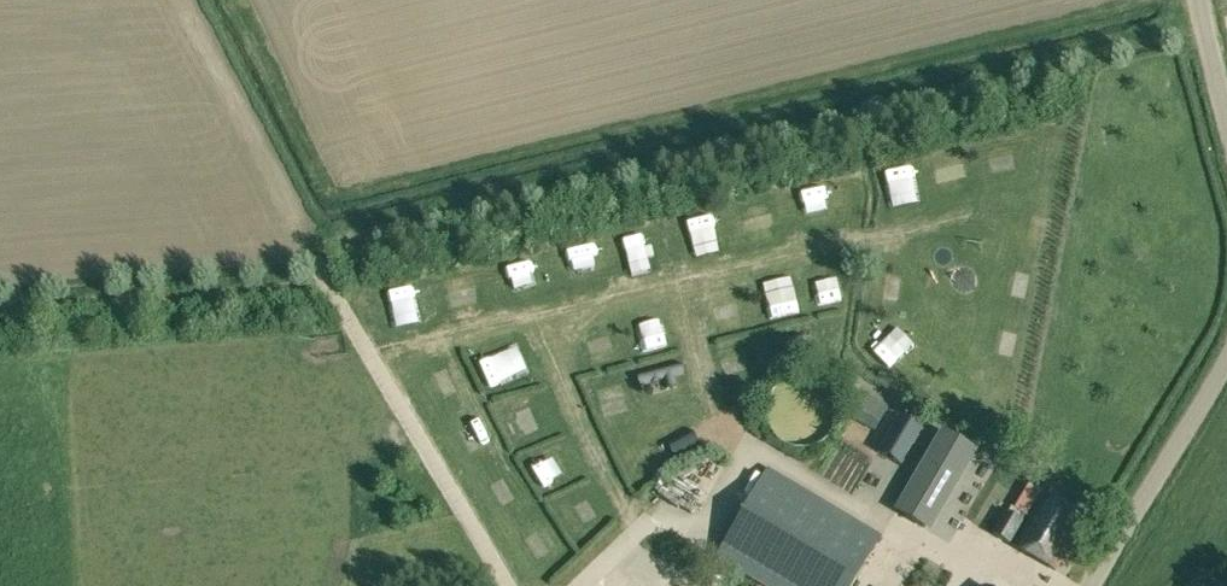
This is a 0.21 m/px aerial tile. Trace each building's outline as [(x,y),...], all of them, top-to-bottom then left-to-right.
[(691,218),(699,242),(723,234),(715,210),(691,218)] [(524,280),(546,277),(542,253),(520,257),(524,280)] [(401,312),(423,309),(418,283),(397,287),(401,312)] [(848,297),(828,301),(830,312),(850,309),(848,297)] [(728,339),(748,333),(743,318),(724,324),(728,339)] [(801,333),(773,340),(776,352),(804,345),(801,333)] [(681,362),(636,374),(639,386),(663,379),(666,389),(677,386),(675,376),(684,374),(681,362)] [(852,420),(874,432),(888,410),(867,398),(852,420)] [(898,416),(877,451),(901,465),(921,429),(898,416)] [(692,429),(666,443),(674,456),(699,442),(692,429)] [(976,450),(943,430),(916,474),(895,511),(930,531),(976,450)] [(762,585),(853,585),(883,535),(767,467),(715,557),(762,585)] [(1056,572),(1088,519),(1046,491),(1013,544),(1056,572)] [(1023,521),(1004,511),(991,533),(1010,544),(1023,521)] [(600,543),(601,525),(584,525),(583,542),(600,543)]
